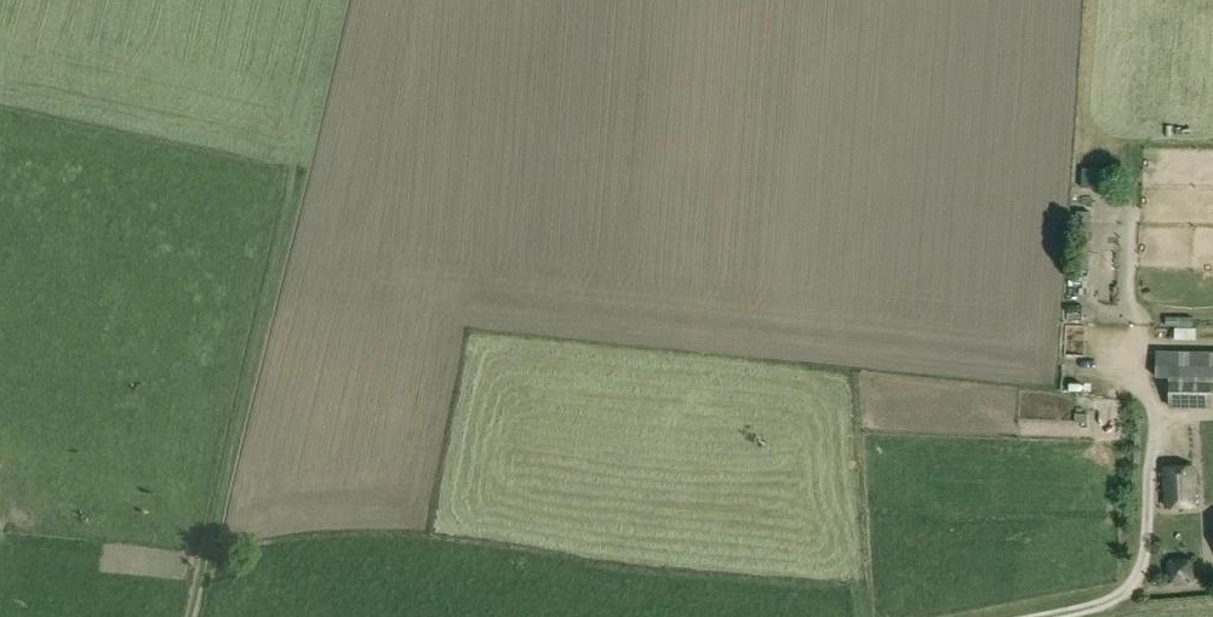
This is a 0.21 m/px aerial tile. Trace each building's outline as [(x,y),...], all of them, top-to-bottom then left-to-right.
[(1089,249),(1089,231),(1075,230),(1074,248),(1089,249)] [(1170,408),(1212,409),(1212,404),(1212,363),(1171,362),(1170,408)] [(1162,466),(1165,509),(1199,507),(1196,464),(1162,466)] [(1168,559),(1169,583),(1194,583),(1193,558),(1168,559)]
